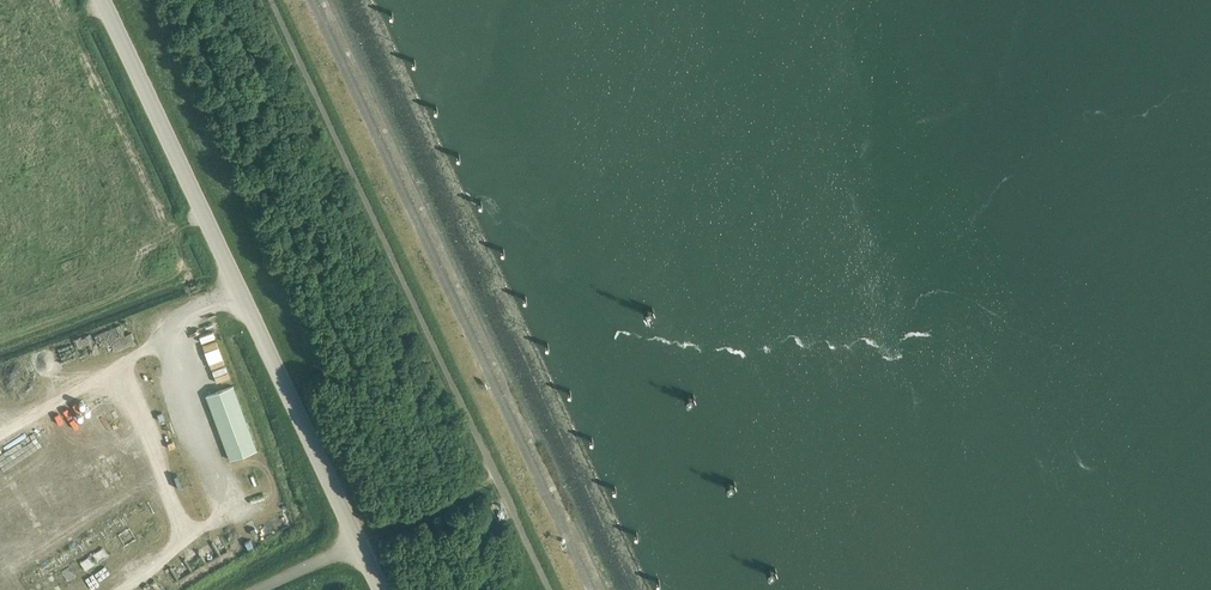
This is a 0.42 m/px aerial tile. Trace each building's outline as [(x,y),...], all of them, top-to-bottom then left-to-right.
[(84,338),(87,345),(127,330),(124,323),(84,338)] [(84,557),(88,566),(112,553),(108,545),(84,557)] [(73,563),(64,570),(72,581),(81,574),(73,563)] [(45,578),(51,589),(56,589),(64,585),(56,572),(45,578)]
